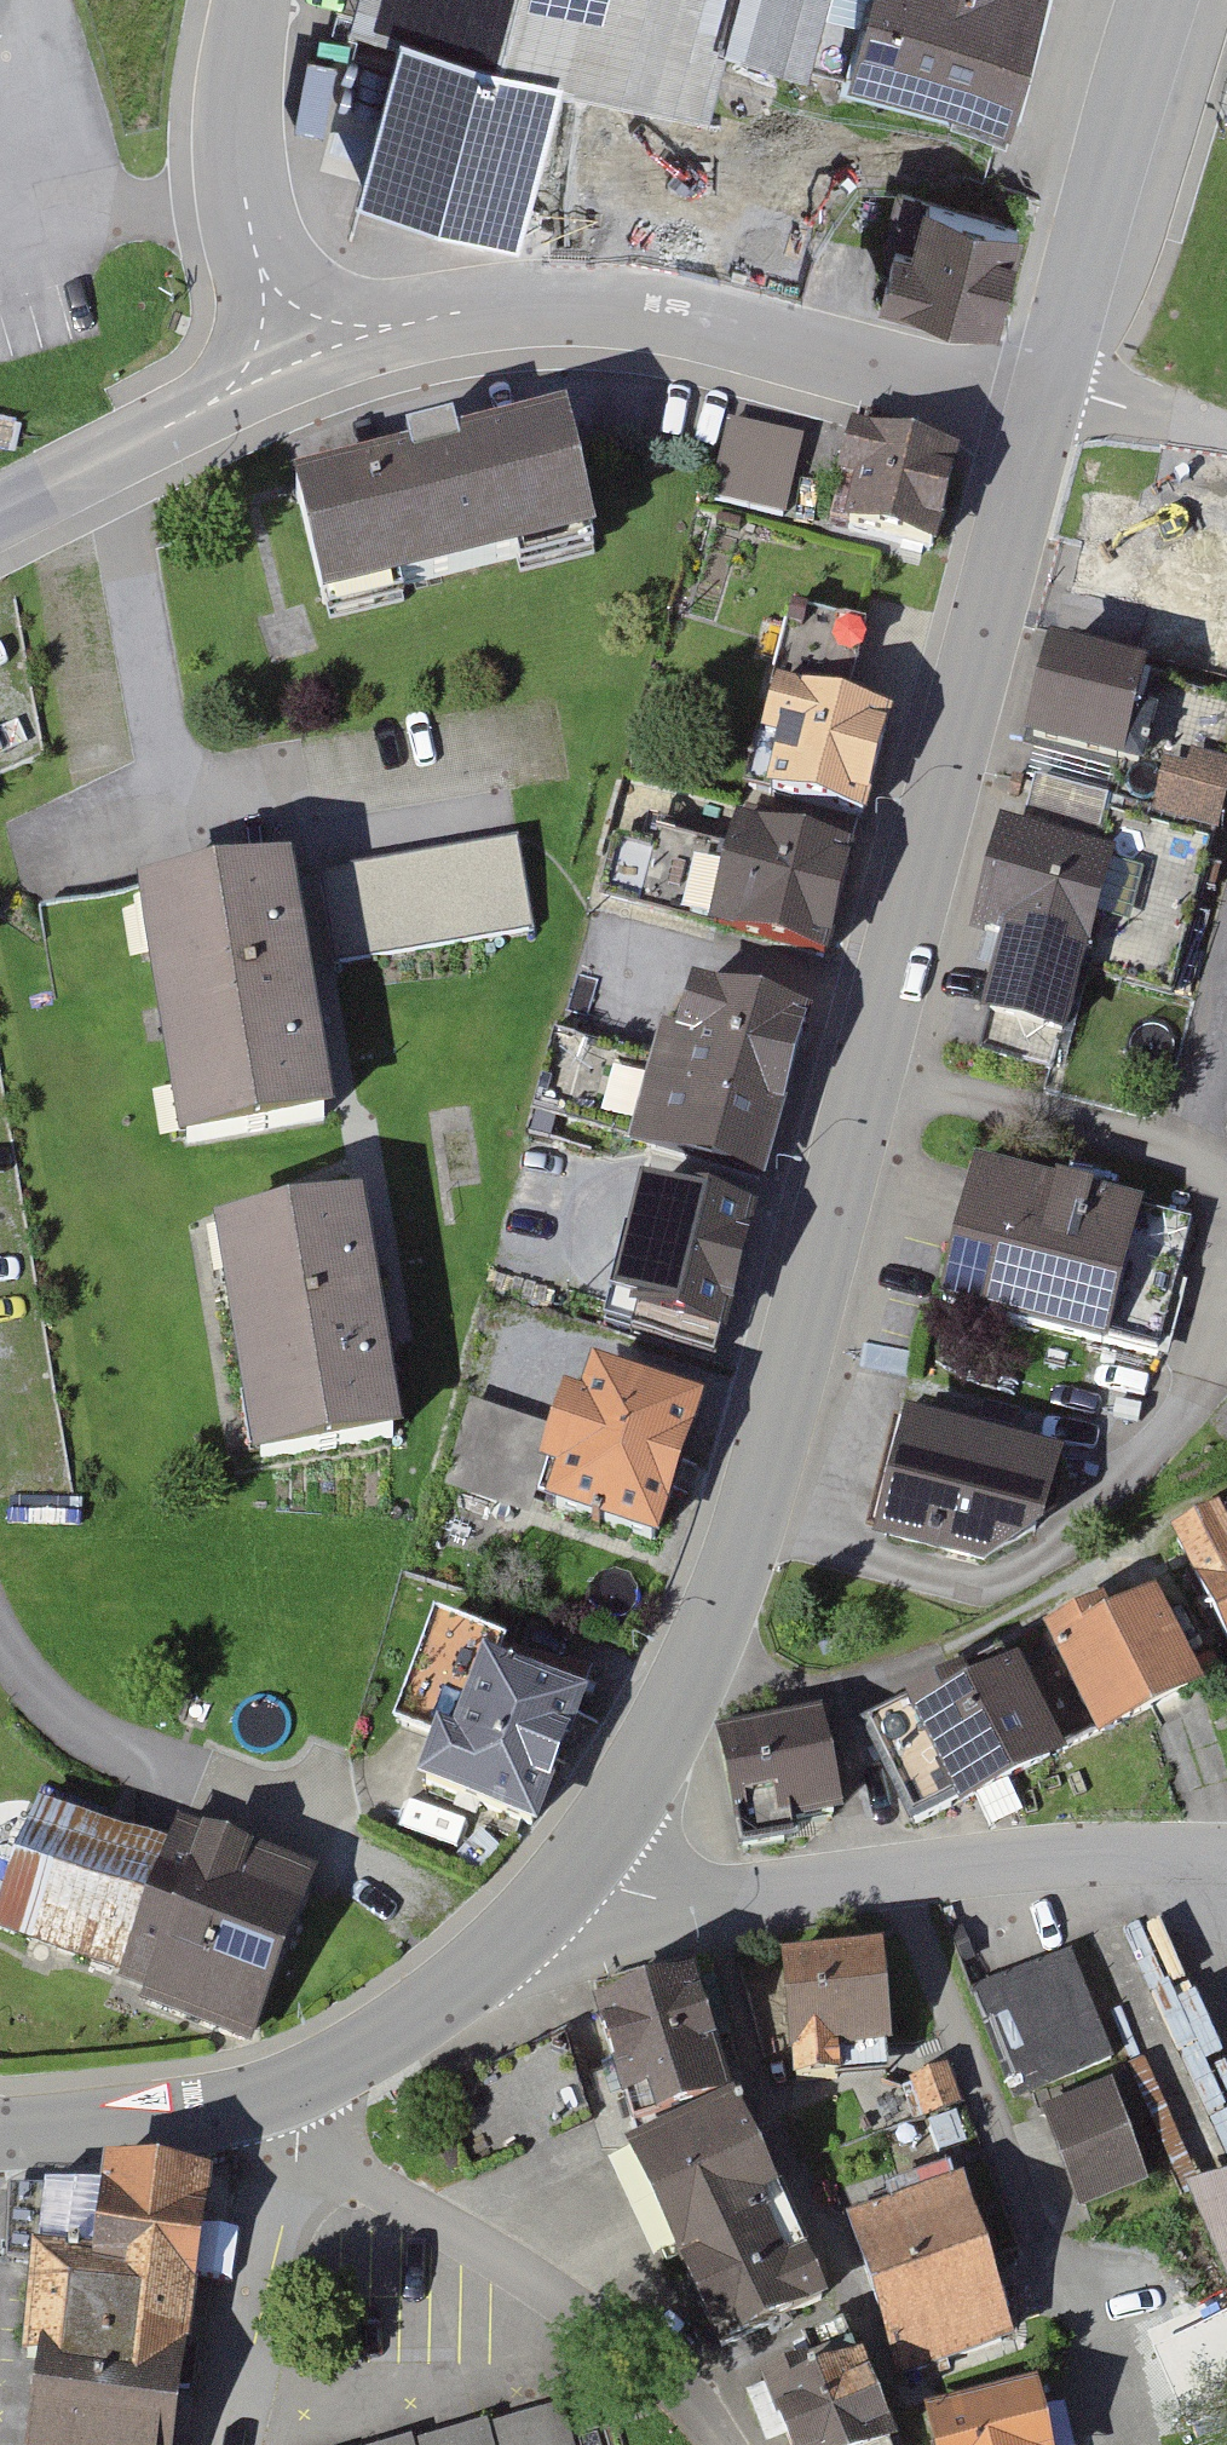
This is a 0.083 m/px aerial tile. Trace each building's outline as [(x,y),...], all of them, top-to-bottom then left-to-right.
[(376,28),(399,34),(561,73),(718,113),(730,63),(848,96),(872,0),(383,0),(376,28)] [(848,96),(998,136),(1035,0),(872,0),(848,96)] [(561,73),(399,34),(362,192),(523,230),(561,73)] [(1027,220),(936,197),(904,321),(995,344),(1027,220)] [(835,531),(944,556),(964,467),(910,455),(915,434),(860,422),(835,531)] [(336,619),(613,552),(584,432),(307,499),(336,619)] [(710,506),(788,524),(806,451),(727,432),(710,506)] [(1090,500),(1072,600),(1168,617),(1162,649),(1218,659),(1226,607),(1226,547),(1209,544),(1213,522),(1090,500)] [(857,683),(870,621),(796,605),(782,667),(857,683)] [(1205,876),(1226,788),(1226,738),(1050,691),(1017,828),(1205,876)] [(743,793),(862,824),(888,727),(777,698),(764,747),(756,745),(743,793)] [(1168,1032),(1205,876),(1017,828),(1008,826),(977,961),(1006,968),(987,1049),(1066,1068),(1080,1011),(1168,1032)] [(653,835),(635,907),(832,955),(857,855),(746,828),(739,856),(653,835)] [(538,925),(524,842),(330,877),(344,960),(538,925)] [(143,903),(184,1151),(343,1123),(323,1000),(302,876),(143,903)] [(762,1185),(807,1013),(695,982),(671,1066),(579,1039),(554,1122),(762,1185)] [(982,1166),(947,1304),(1163,1358),(1198,1220),(982,1166)] [(641,1306),(731,1331),(757,1218),(695,1201),(699,1188),(658,1176),(638,1246),(657,1252),(641,1306)] [(364,1203),(214,1229),(256,1463),(405,1437),(386,1332),(364,1203)] [(571,1500),(673,1535),(721,1400),(613,1362),(602,1392),(587,1387),(571,1432),(560,1463),(581,1470),(571,1500)] [(560,1463),(571,1432),(481,1401),(451,1487),(541,1518),(560,1463)] [(919,1411),(883,1539),(989,1567),(1047,1541),(1071,1450),(919,1411)] [(1183,1543),(1226,1628),(1226,1520),(1183,1543)] [(1170,1584),(1056,1637),(1107,1747),(1221,1694),(1170,1584)] [(597,1681),(434,1623),(397,1725),(446,1743),(432,1784),(545,1825),(597,1681)] [(866,1724),(920,1834),(1107,1747),(1056,1637),(866,1724)] [(843,1808),(825,1713),(726,1731),(750,1853),(802,1843),(797,1817),(843,1808)] [(128,1992),(266,2045),(330,1882),(196,1830),(188,1850),(57,1800),(7,1927),(134,1976),(128,1992)] [(1163,1918),(1132,1932),(1185,2049),(1217,2034),(1163,1918)] [(1089,1946),(980,1984),(1020,2094),(1128,2056),(1089,1946)] [(897,1951),(798,1958),(807,2082),(863,2078),(861,2049),(904,2045),(897,1951)] [(657,2146),(756,2108),(711,1985),(609,2013),(657,2146)] [(961,2065),(919,2079),(933,2120),(975,2106),(961,2065)] [(1130,2085),(1061,2108),(1092,2202),(1161,2179),(1130,2085)] [(695,2262),(806,2221),(765,2105),(756,2108),(657,2146),(651,2148),(695,2262)] [(972,2115),(935,2128),(945,2158),(982,2145),(972,2115)] [(1015,2257),(981,2163),(905,2190),(909,2204),(864,2220),(891,2296),(1015,2257)] [(213,2186),(102,2169),(99,2195),(14,2190),(8,2262),(36,2261),(24,2359),(37,2362),(185,2377),(213,2186)] [(1202,2186),(1226,2254),(1226,2179),(1202,2186)] [(695,2262),(730,2353),(840,2311),(806,2221),(695,2262)] [(1015,2257),(891,2296),(921,2381),(1042,2342),(1015,2257)] [(853,2342),(791,2360),(796,2377),(770,2385),(781,2423),(796,2419),(804,2444),(883,2444),(853,2342)] [(185,2377),(37,2362),(34,2392),(30,2441),(30,2444),(176,2444),(185,2377)] [(1051,2389),(948,2415),(955,2444),(1065,2444),(1051,2389)] [(573,2409),(494,2430),(498,2444),(581,2444),(573,2409)] [(492,2425),(419,2444),(498,2444),(494,2430),(492,2425)]
